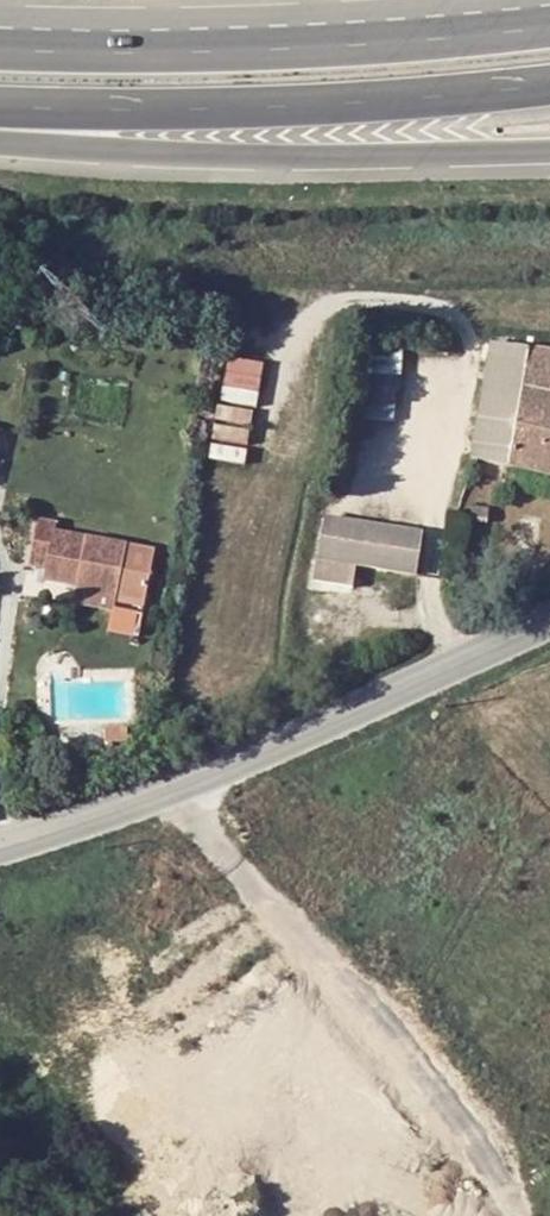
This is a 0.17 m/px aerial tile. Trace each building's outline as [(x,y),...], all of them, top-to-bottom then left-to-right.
[(498,347),(474,461),(549,477),(549,355),(498,347)] [(378,361),(376,417),(403,418),(404,362),(378,361)] [(485,498),(468,496),(467,507),(484,508),(485,498)] [(109,588),(119,537),(47,522),(48,515),(31,512),(23,557),(39,560),(37,573),(70,579),(109,588)] [(325,515),(319,558),(403,571),(409,527),(325,515)] [(152,543),(119,537),(109,588),(142,594),(152,543)] [(66,596),(105,604),(109,588),(70,579),(66,596)]
